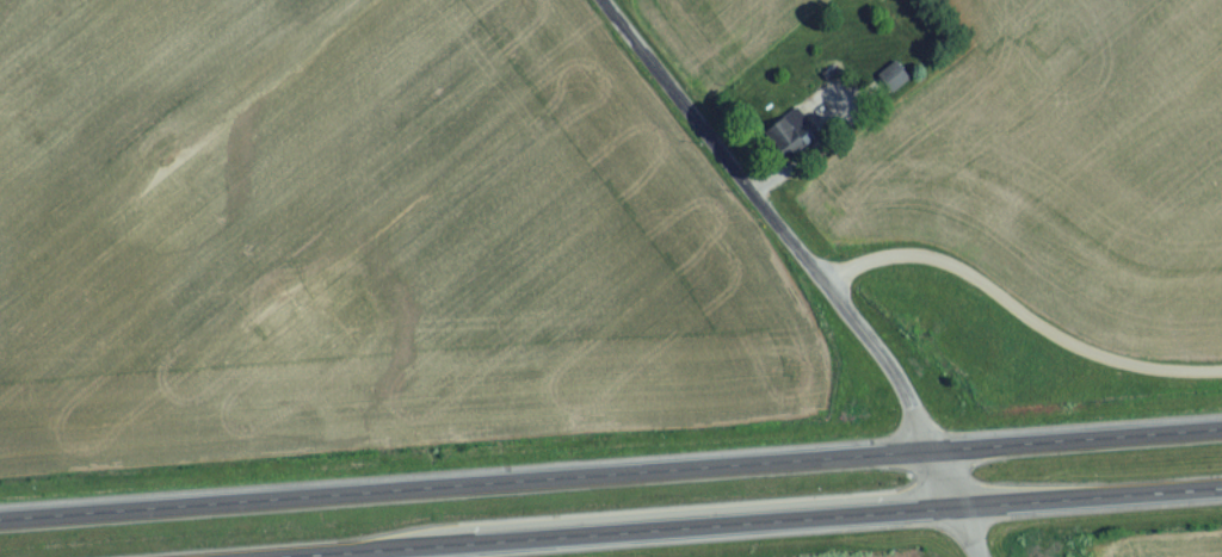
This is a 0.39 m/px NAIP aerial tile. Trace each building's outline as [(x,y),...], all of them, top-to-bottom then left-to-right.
[(896,102),(913,85),(896,68),(879,85),(896,102)]
